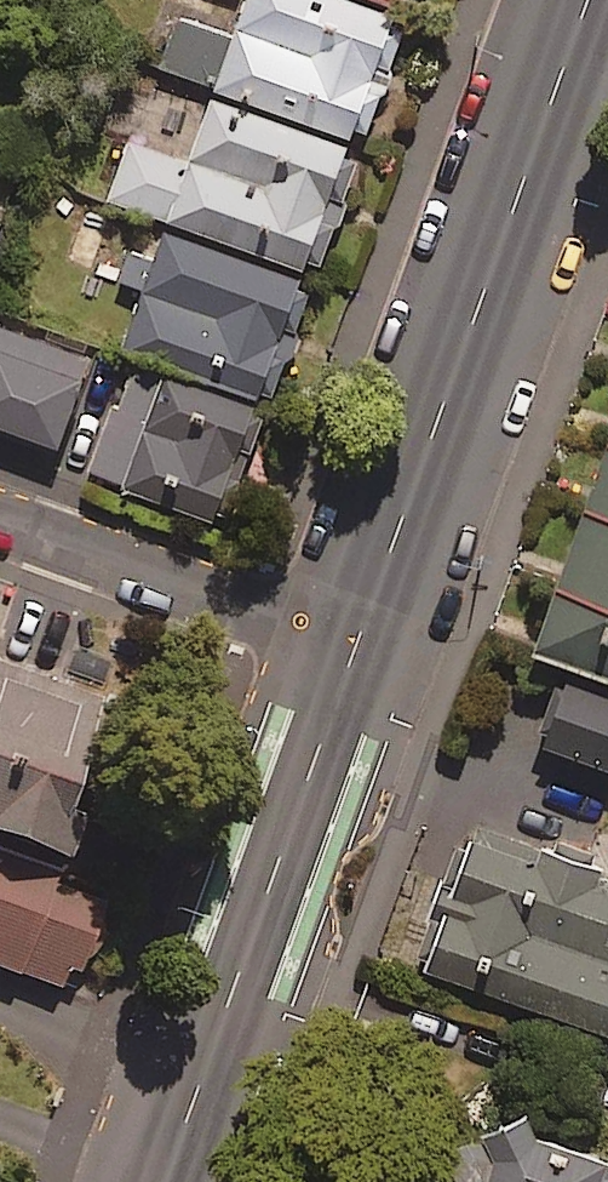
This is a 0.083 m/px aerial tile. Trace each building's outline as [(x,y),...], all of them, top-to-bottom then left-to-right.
[(345,0),(246,0),(233,37),(177,17),(159,69),(348,136),(351,128),(367,134),(380,98),(388,96),(393,81),(390,72),(408,22),(345,0)] [(346,159),(350,149),(212,100),(190,163),(126,141),(104,205),(304,275),(307,264),(321,269),(335,230),(341,227),(348,207),(344,202),(357,162),(346,159)] [(302,280),(163,229),(152,259),(126,249),(114,283),(140,292),(119,350),(256,400),(260,395),(273,400),(286,362),(295,357),(300,341),(296,333),(310,296),(298,292),(302,280)] [(0,323),(0,431),(57,452),(92,357),(0,323)] [(116,405),(110,403),(84,476),(210,521),(214,508),(229,513),(263,420),(252,416),(255,407),(131,363),(116,405)] [(520,641),(607,673),(607,402),(595,437),(572,499),(543,578),(520,641)] [(554,675),(530,741),(607,769),(607,695),(554,675)] [(77,859),(93,817),(77,811),(96,761),(0,726),(0,830),(77,859)] [(470,822),(417,965),(607,1036),(607,887),(592,881),(596,869),(470,822)] [(0,854),(0,966),(73,993),(105,899),(0,854)] [(452,1130),(436,1181),(607,1181),(607,1160),(532,1137),(511,1107),(452,1130)]
